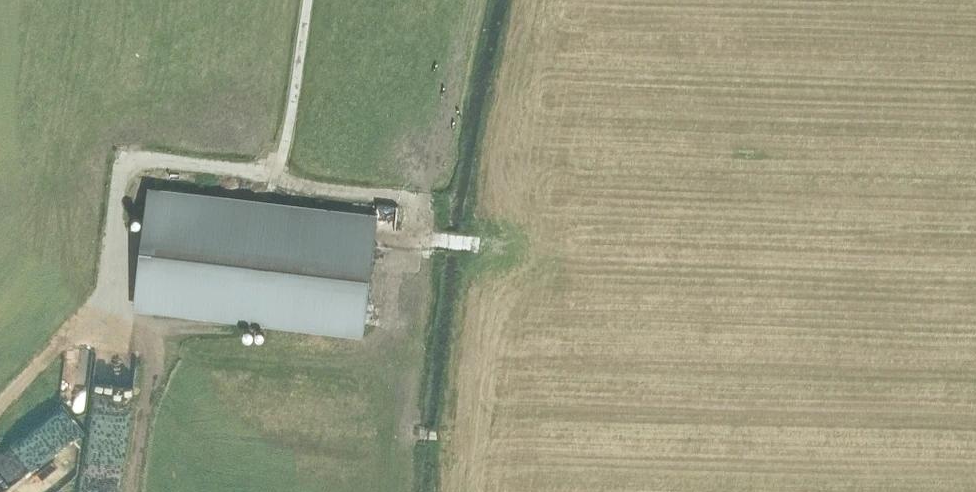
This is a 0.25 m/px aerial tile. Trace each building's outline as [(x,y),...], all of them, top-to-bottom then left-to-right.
[(148,190),(134,305),(364,332),(377,218),(148,190)]
